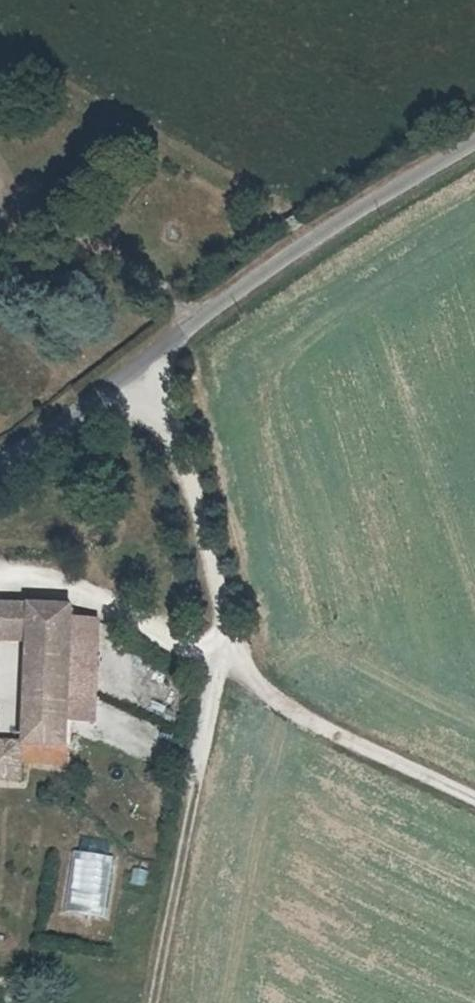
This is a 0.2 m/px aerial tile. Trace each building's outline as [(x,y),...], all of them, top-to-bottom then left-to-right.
[(0,598),(0,624),(18,627),(17,637),(2,739),(0,739),(0,771),(1,761),(45,766),(66,610),(27,601),(0,598)] [(17,637),(18,627),(0,624),(0,635),(17,637)] [(110,919),(115,856),(71,853),(67,916),(110,919)]
